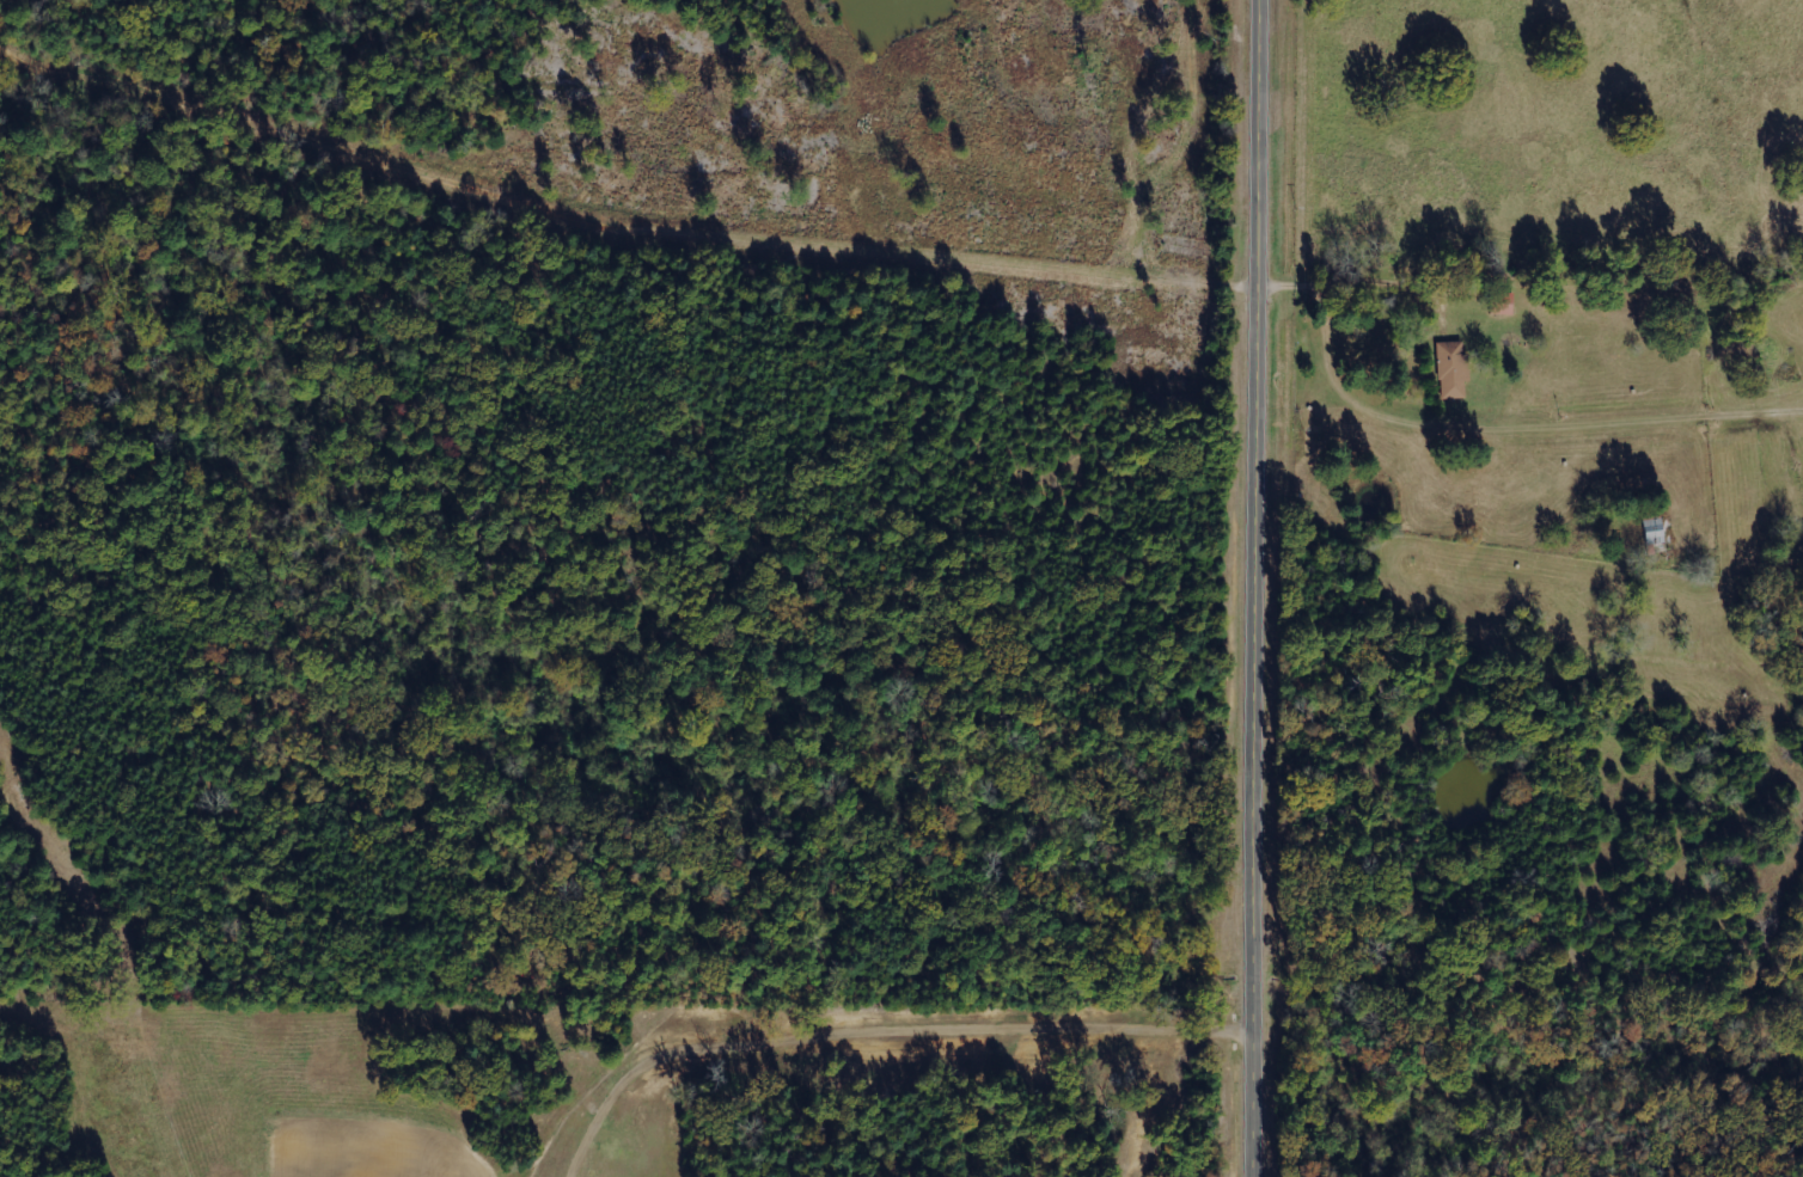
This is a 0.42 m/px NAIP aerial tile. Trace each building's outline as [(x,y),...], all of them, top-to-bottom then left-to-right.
[(1440,342),(1443,398),(1470,397),(1467,340),(1440,342)]
